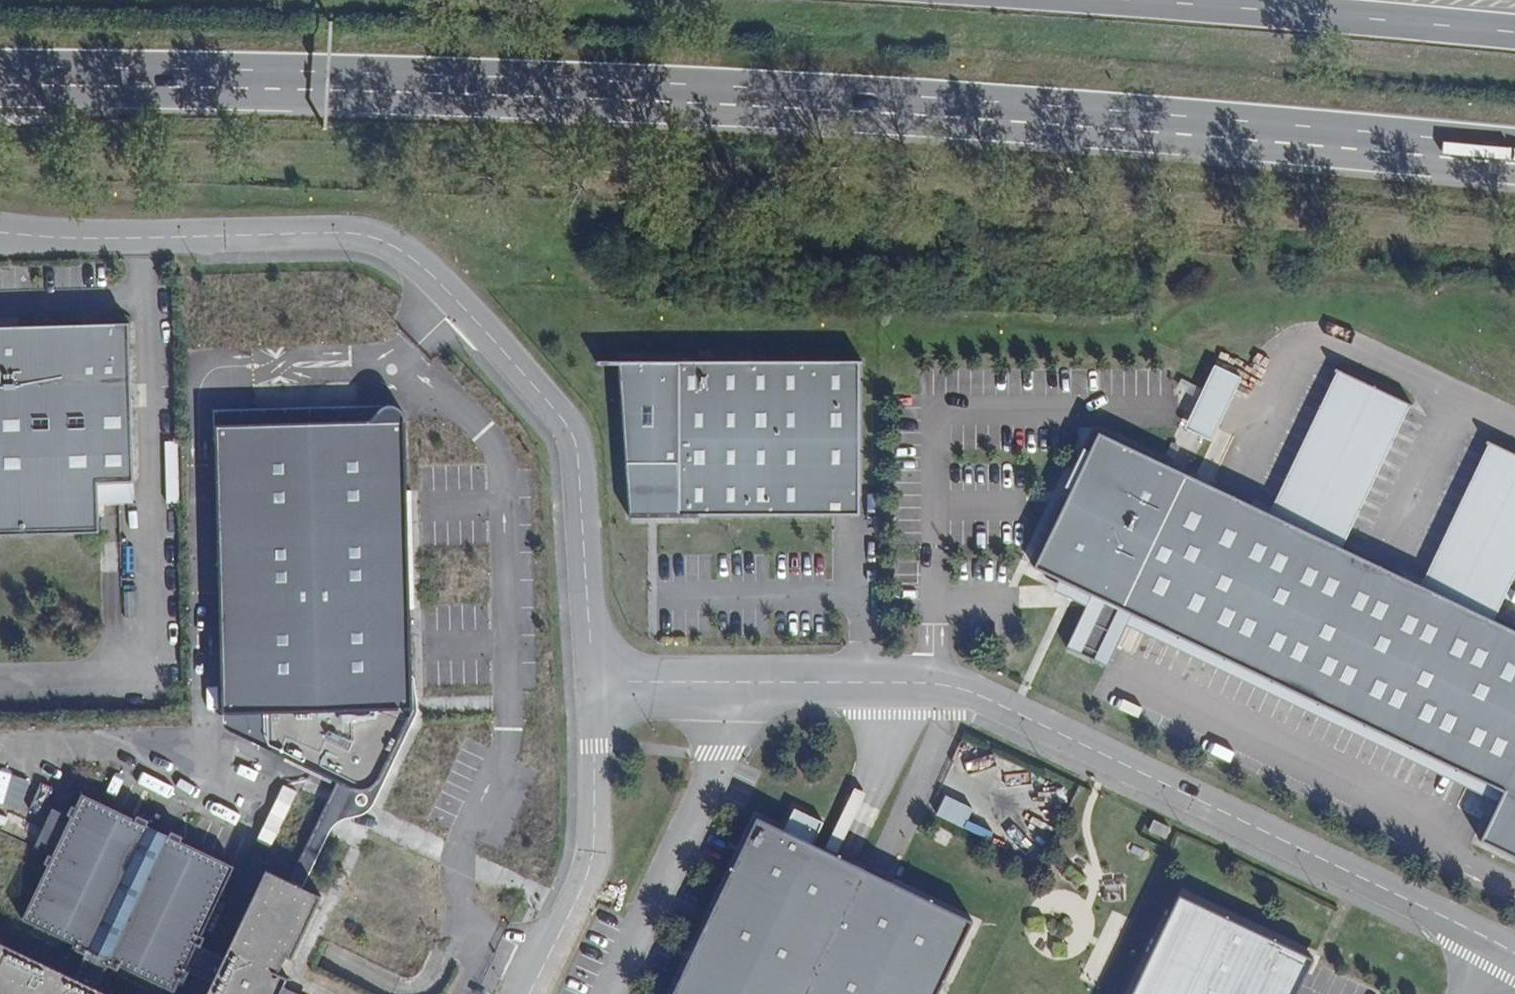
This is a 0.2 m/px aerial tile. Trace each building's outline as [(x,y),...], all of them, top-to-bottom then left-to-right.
[(101,534),(100,485),(136,484),(131,323),(20,326),(20,333),(0,334),(0,537),(101,534)] [(594,354),(614,355),(626,514),(628,514),(628,511),(693,511),(693,513),(695,513),(695,511),(856,510),(856,362),(859,362),(859,359),(676,353),(676,346),(674,346),(674,348),(617,346),(617,344),(614,344),(614,351),(594,351),(594,354)] [(1239,375),(1212,362),(1187,414),(1215,427),(1239,375)] [(1411,403),(1333,366),(1265,510),(1343,547),(1411,403)] [(280,748),(339,777),(290,883),(303,889),(334,820),(358,813),(372,806),(416,711),(408,415),(405,407),(399,403),(392,402),(385,405),(370,421),(215,425),(223,715),(270,713),(280,748)] [(1096,429),(1088,448),(1069,487),(1031,566),(1089,593),(1101,599),(1076,651),(1093,660),(1119,608),(1131,613),(1502,791),(1497,802),(1479,840),(1514,857),(1514,629),(1495,619),(1416,582),(1343,547),(1265,510),(1096,429)] [(1485,438),(1416,582),(1495,619),(1514,577),(1514,452),(1485,438)] [(1088,448),(1081,444),(1062,484),(1069,487),(1088,448)] [(1076,651),(1101,599),(1089,593),(1064,645),(1076,651)] [(1131,613),(1119,608),(1093,660),(1105,666),(1125,625),(1497,802),(1502,791),(1131,613)] [(280,748),(270,713),(223,715),(223,722),(280,748)] [(946,795),(937,814),(965,826),(973,807),(946,795)] [(80,948),(78,952),(87,957),(76,980),(0,943),(0,993),(107,993),(99,990),(110,967),(119,972),(121,967),(176,993),(182,981),(187,984),(191,974),(215,986),(211,993),(293,993),(286,991),(290,981),(281,976),(288,960),(294,962),(324,899),(303,889),(290,883),(268,872),(226,961),(203,949),(207,940),(203,938),(235,870),(182,845),(184,841),(173,835),(170,840),(168,838),(151,831),(148,829),(150,825),(139,819),(137,823),(84,798),(78,811),(74,809),(69,818),(74,820),(55,859),(50,857),(46,866),(51,868),(25,922),(80,948)] [(55,811),(37,851),(50,857),(55,859),(74,820),(69,818),(55,811)] [(753,816),(668,993),(933,993),(969,919),(753,816)] [(174,826),(158,818),(151,831),(168,838),(174,826)] [(1168,828),(1151,819),(1146,829),(1164,837),(1168,828)] [(1312,957),(1177,893),(1130,993),(1295,993),(1312,957)]
